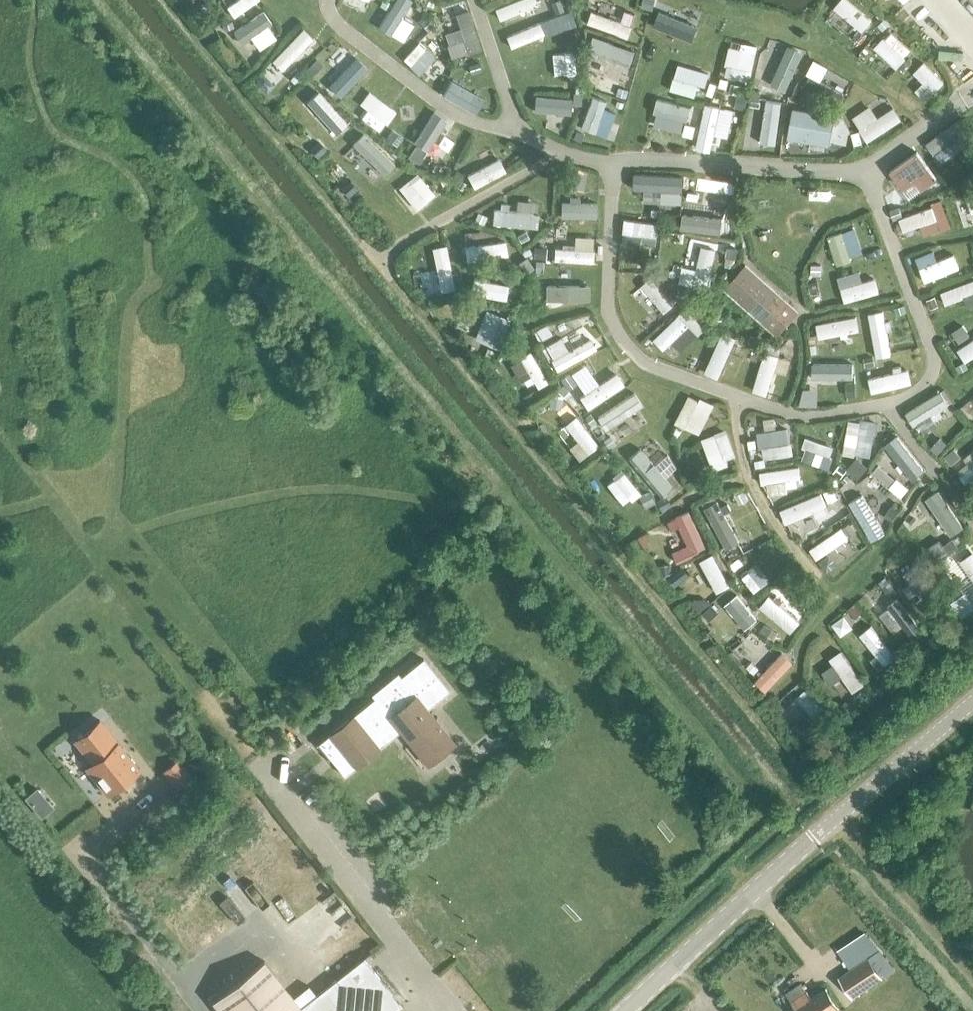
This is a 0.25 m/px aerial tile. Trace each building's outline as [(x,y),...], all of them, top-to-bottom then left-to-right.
[(790,126),(788,134),(791,137),(799,139),(802,138),(829,143),(830,140),(832,127),(848,130),(849,130),(842,117),(834,115),(795,108),(792,124),(790,126)] [(745,263),(724,287),(757,316),(756,317),(776,334),(798,310),(778,292),(745,263)] [(427,708),(449,690),(423,658),(401,676),(398,672),(371,694),(374,697),(318,743),(344,775),(400,730),(428,764),(454,742),(427,708)] [(92,762),(85,767),(107,794),(139,768),(103,722),(76,743),(92,762)] [(402,1006),(363,957),(300,1007),(264,960),(212,1000),(220,1010),(395,1010),(402,1006)] [(839,979),(851,998),(882,977),(869,959),(839,979)] [(786,993),(791,1001),(798,1010),(833,1010),(839,1007),(826,987),(811,997),(807,990),(805,991),(800,984),(786,993)]
